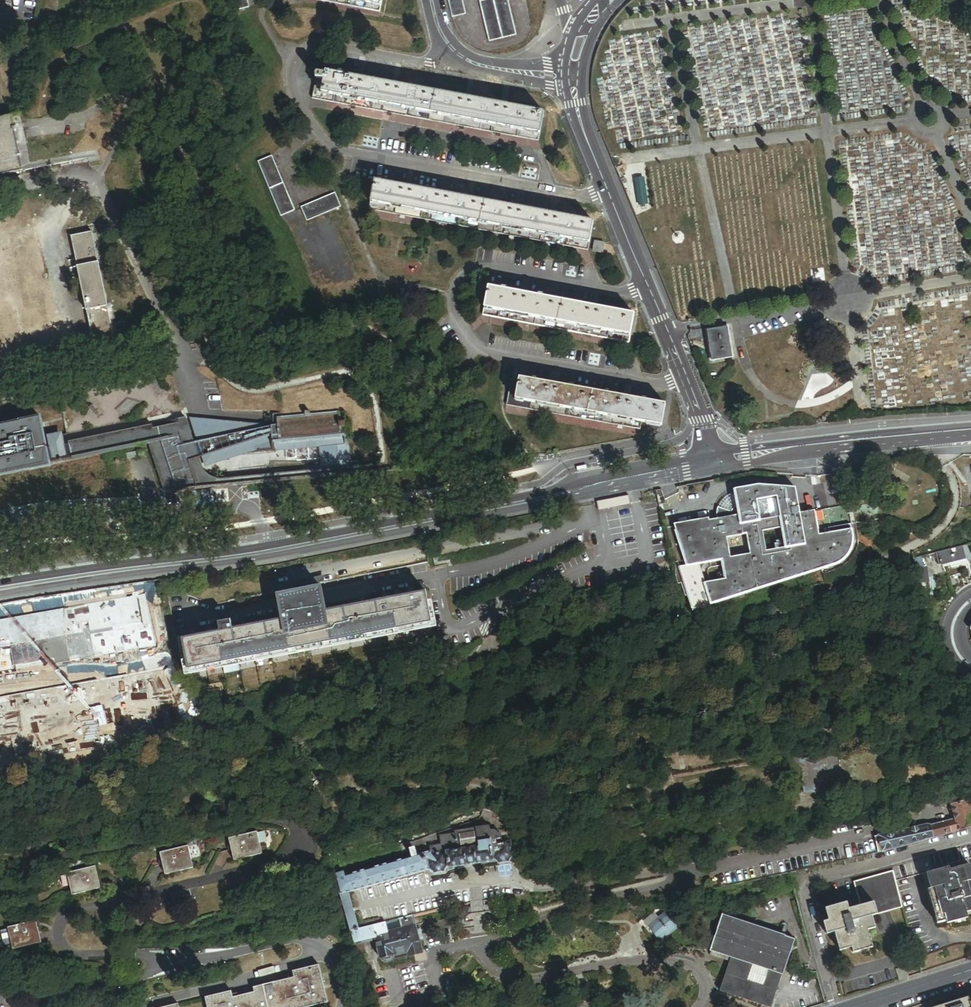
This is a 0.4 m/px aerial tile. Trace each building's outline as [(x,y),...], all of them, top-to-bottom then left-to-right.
[(246,0),(231,0),(234,14),(249,10),(246,0)] [(306,1),(380,13),(382,0),(306,0),(306,1)] [(463,0),(448,0),(453,17),(466,13),(463,0)] [(480,2),(490,42),(503,39),(494,0),(487,0),(480,2)] [(503,39),(517,36),(508,0),(494,0),(503,39)] [(337,74),(325,71),(324,74),(317,73),(316,73),(315,75),(315,77),(315,78),(316,79),(321,80),(318,92),(313,91),(312,99),(539,140),(545,111),(489,101),(483,100),(417,88),(411,87),(343,75),(337,74)] [(21,116),(11,117),(25,172),(35,170),(36,176),(46,174),(44,168),(74,162),(63,108),(21,116)] [(0,120),(0,177),(25,172),(11,117),(0,120)] [(271,156),(258,161),(281,216),(294,210),(271,156)] [(648,203),(644,173),(634,175),(638,204),(648,203)] [(374,180),(369,209),(587,249),(593,220),(574,217),(568,216),(466,197),(460,196),(374,180)] [(336,193),(301,207),(307,221),(341,207),(336,193)] [(94,237),(73,241),(80,271),(79,271),(88,316),(89,315),(97,356),(118,352),(109,311),(110,311),(101,267),(100,267),(94,237)] [(605,242),(594,240),(592,250),(603,252),(605,242)] [(487,285),(483,307),(482,314),(629,341),(630,334),(634,312),(542,295),(537,294),(505,289),(499,287),(487,285)] [(727,327),(706,330),(711,361),(732,358),(727,327)] [(640,428),(641,420),(661,423),(665,403),(647,400),(641,398),(610,393),(604,392),(574,387),(568,386),(538,380),(531,379),(518,377),(518,380),(510,379),(506,404),(640,428)] [(205,470),(201,460),(204,460),(208,470),(248,457),(347,446),(344,416),(270,422),(190,414),(200,445),(197,446),(188,420),(180,421),(180,425),(155,430),(154,427),(147,428),(151,445),(167,494),(168,494),(220,490),(231,490),(230,480),(219,481),(215,479),(209,476),(205,470)] [(51,466),(41,420),(24,424),(24,425),(0,430),(0,476),(33,469),(33,470),(51,466)] [(151,445),(147,428),(71,444),(74,461),(151,445)] [(674,524),(686,566),(679,567),(693,613),(822,571),(840,564),(845,562),(850,555),(854,544),(854,535),(851,525),(830,528),(830,534),(821,535),(816,511),(801,514),(797,488),(760,485),(734,490),(734,494),(738,516),(731,517),(730,512),(720,509),(716,508),(715,510),(714,513),(714,517),(714,520),(709,521),(709,518),(674,524)] [(720,506),(720,509),(730,512),(731,517),(738,516),(734,494),(731,494),(728,496),(726,497),(724,499),(723,501),(721,503),(720,506)] [(968,558),(965,547),(940,553),(942,564),(952,562),(967,559),(968,558)] [(923,557),(916,559),(922,584),(932,582),(928,567),(925,567),(923,557)] [(970,566),(967,559),(952,562),(954,569),(970,566)] [(429,562),(409,566),(410,572),(430,568),(429,562)] [(410,572),(409,566),(399,568),(400,575),(401,575),(410,573),(410,572)] [(400,575),(399,568),(399,567),(369,572),(369,573),(371,581),(400,575)] [(371,581),(369,573),(325,582),(273,592),(283,620),(233,630),(232,621),(219,624),(221,632),(183,640),(189,671),(433,623),(433,620),(436,620),(434,608),(430,609),(427,592),(375,602),(371,581)] [(950,580),(957,596),(958,595),(961,592),(966,588),(962,581),(969,578),(967,573),(950,580)] [(271,586),(273,592),(325,582),(324,575),(298,581),(275,585),(271,586)] [(830,748),(837,786),(879,779),(873,741),(830,748)] [(140,748),(134,759),(141,763),(145,762),(150,755),(140,748)] [(791,755),(795,777),(797,777),(799,792),(837,786),(830,748),(791,755)] [(970,826),(970,811),(970,808),(968,808),(966,800),(956,803),(954,798),(953,797),(952,796),(950,797),(949,797),(948,798),(948,800),(953,817),(956,830),(970,826)] [(837,812),(838,818),(838,819),(839,820),(839,821),(851,820),(850,811),(837,812)] [(933,837),(956,830),(953,817),(930,824),(933,837)] [(920,840),(933,837),(930,824),(925,825),(925,824),(917,826),(920,840)] [(475,846),(502,842),(501,833),(497,833),(497,832),(497,831),(497,830),(496,830),(496,829),(495,829),(490,829),(489,825),(455,830),(455,832),(440,835),(442,844),(430,845),(431,853),(464,848),(464,847),(464,846),(464,845),(465,845),(465,844),(466,844),(466,843),(467,843),(467,842),(468,842),(469,842),(470,842),(471,842),(471,843),(472,843),(473,843),(473,844),(474,844),(474,845),(474,846),(475,846)] [(906,844),(920,840),(917,826),(903,829),(906,844)] [(892,848),(906,844),(903,829),(889,832),(892,848)] [(257,832),(229,839),(234,861),(262,853),(257,832)] [(880,851),(892,848),(889,832),(877,835),(880,851)] [(875,852),(880,851),(877,835),(872,836),(875,852)] [(430,870),(432,870),(435,874),(437,873),(443,872),(446,872),(445,871),(449,867),(450,867),(450,868),(494,862),(493,860),(495,860),(499,862),(499,863),(502,863),(502,862),(507,862),(509,862),(509,861),(512,857),(514,857),(511,840),(502,842),(475,846),(474,846),(474,845),(474,844),(473,844),(473,843),(472,843),(471,843),(471,842),(470,842),(469,842),(468,842),(467,842),(467,843),(466,843),(466,844),(465,844),(465,845),(464,845),(464,846),(464,847),(464,848),(431,853),(429,858),(427,858),(430,870)] [(188,846),(160,852),(165,874),(193,868),(188,846)] [(334,872),(333,872),(336,881),(353,935),(361,932),(347,886),(430,870),(427,858),(429,858),(431,853),(419,856),(418,851),(413,851),(414,857),(340,871),(339,868),(334,869),(334,872)] [(927,889),(931,904),(936,924),(946,922),(946,924),(967,919),(965,913),(970,911),(970,876),(968,864),(949,869),(948,866),(925,873),(930,889),(927,889)] [(101,889),(95,866),(67,873),(67,874),(59,876),(63,890),(71,889),(72,895),(101,889)] [(877,914),(903,907),(892,870),(855,881),(862,905),(873,902),(877,914)] [(925,890),(927,889),(930,889),(925,873),(920,874),(925,890)] [(873,902),(862,905),(850,908),(848,901),(826,907),(830,920),(822,922),(826,934),(834,932),(839,951),(851,948),(853,953),(872,948),(867,930),(875,928),(871,916),(877,914),(873,902)] [(655,922),(650,917),(644,923),(661,942),(678,927),(666,913),(658,919),(655,922)] [(793,939),(722,915),(710,950),(715,952),(731,957),(729,963),(720,991),(767,1006),(771,1006),(793,939)] [(405,929),(419,926),(416,917),(403,921),(405,929)] [(405,929),(403,921),(389,925),(391,933),(391,934),(405,930),(405,929)] [(37,922),(8,929),(13,951),(42,944),(37,922)] [(361,932),(353,935),(356,944),(363,942),(377,939),(376,936),(391,933),(389,925),(361,932)] [(391,934),(391,933),(376,936),(377,939),(381,956),(383,956),(394,953),(411,949),(414,948),(422,946),(424,945),(422,939),(420,930),(419,926),(405,929),(405,930),(391,934)] [(363,942),(356,944),(359,953),(360,953),(366,951),(363,942)] [(411,950),(411,949),(394,953),(394,955),(394,956),(395,957),(411,953),(412,951),(411,950)] [(729,963),(731,957),(715,952),(713,957),(729,963)] [(206,997),(209,1006),(311,1006),(330,1002),(321,964),(295,970),(296,976),(255,986),(256,991),(234,996),(233,990),(206,997)] [(895,970),(898,980),(907,977),(904,967),(895,970)] [(968,1001),(967,996),(931,1006),(930,1006),(970,1006),(970,1000),(968,1001)]
